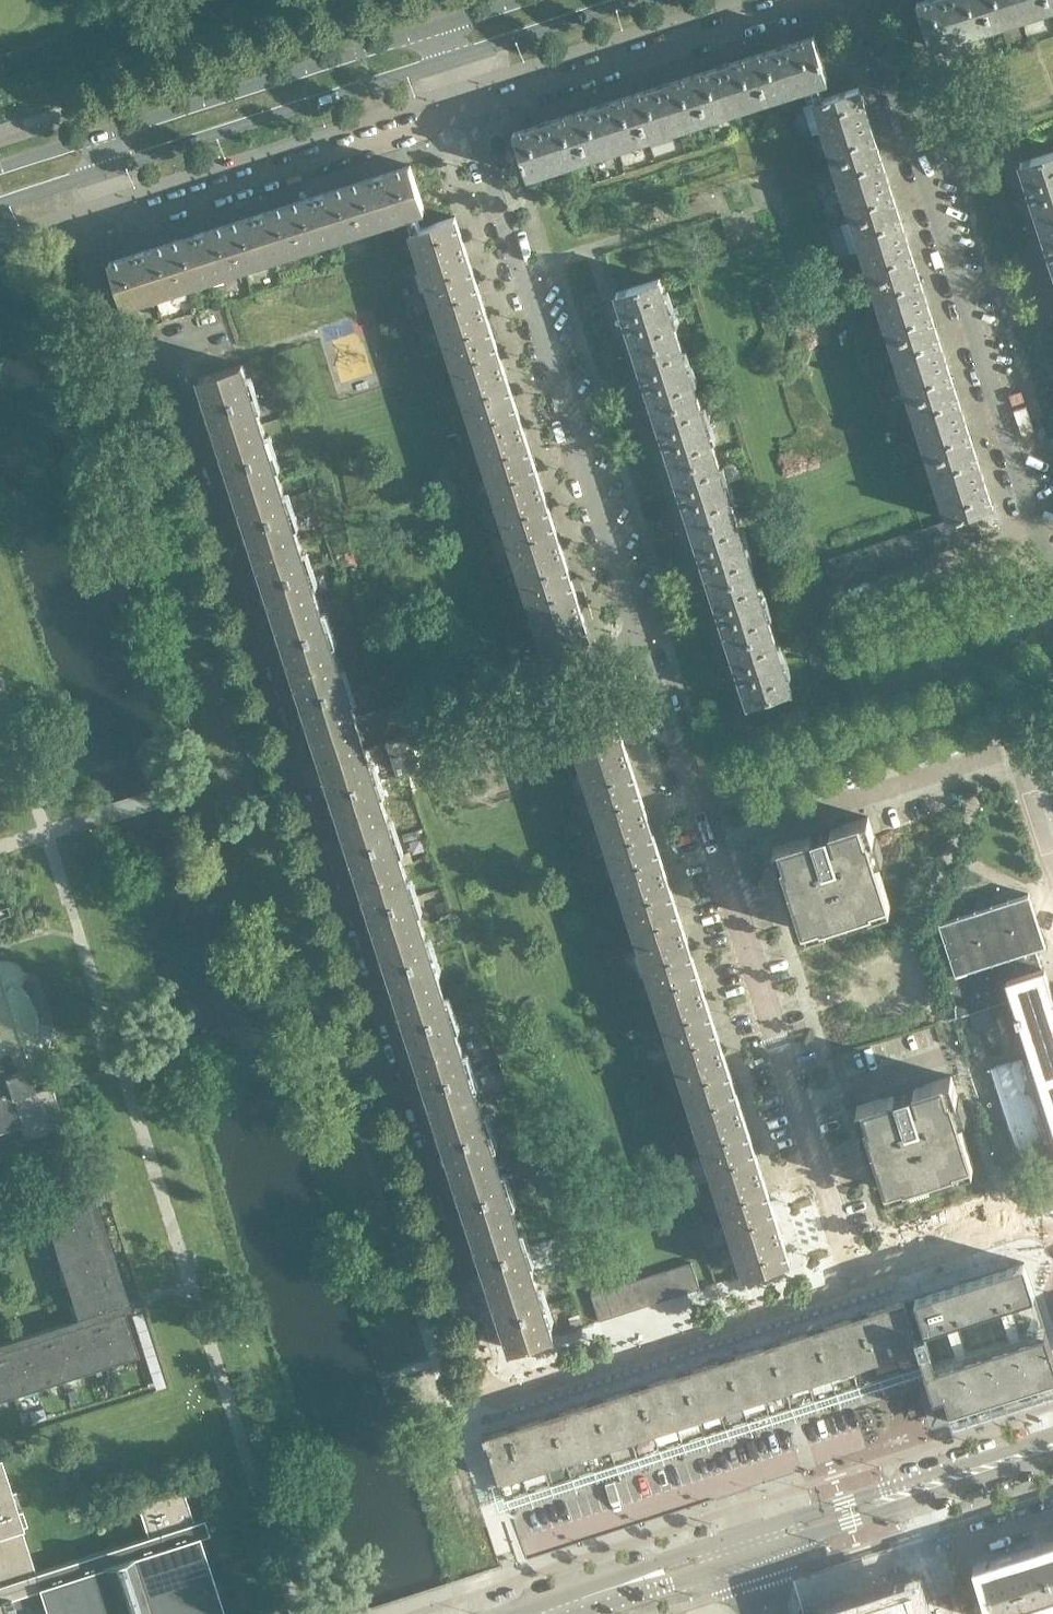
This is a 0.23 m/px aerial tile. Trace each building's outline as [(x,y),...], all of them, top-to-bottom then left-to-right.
[(984,0),(922,0),(917,1),(931,45),(992,26),(984,0)] [(1049,0),(984,0),(992,26),(1051,7),(1049,0)] [(828,79),(814,34),(753,54),(767,98),(828,79)] [(767,98),(753,54),(693,73),(707,117),(767,98)] [(707,117),(693,73),(633,92),(648,136),(707,117)] [(824,97),(819,82),(810,84),(815,100),(824,97)] [(879,146),(859,85),(824,97),(815,100),(835,160),(879,146)] [(648,136),(633,92),(574,111),(588,156),(648,136)] [(588,156),(574,111),(513,131),(528,175),(588,156)] [(898,205),(879,146),(835,160),(854,219),(898,205)] [(1020,161),(1039,220),(1052,215),(1052,151),(1020,161)] [(424,208),(410,164),(350,184),(364,228),(406,214),(416,211),(424,208)] [(364,228),(350,184),(290,203),(304,247),(364,228)] [(304,247),(290,203),(230,222),(244,266),(304,247)] [(917,265),(898,205),(854,219),(873,279),(917,265)] [(421,226),(416,211),(406,214),(411,229),(421,226)] [(475,276),(465,246),(455,215),(421,226),(411,229),(430,290),(475,276)] [(1039,220),(1052,264),(1052,215),(1039,220)] [(244,266),(230,222),(171,241),(185,285),(244,266)] [(185,285),(171,241),(110,260),(124,305),(185,285)] [(936,325),(917,265),(873,279),(892,339),(936,325)] [(494,335),(475,276),(430,290),(450,349),(494,335)] [(678,336),(669,307),(659,277),(617,291),(635,349),(678,336)] [(955,384),(936,325),(892,339),(911,398),(955,384)] [(513,395),(494,335),(450,349),(469,409),(513,395)] [(697,395),(688,366),(678,336),(635,349),(655,409),(697,395)] [(261,422),(252,393),(242,363),(200,377),(219,436),(261,422)] [(974,444),(955,384),(911,398),(930,458),(974,444)] [(532,455),(513,395),(469,409),(488,469),(532,455)] [(716,453),(707,424),(697,395),(655,409),(673,467),(716,453)] [(280,481),(271,452),(261,422),(219,436),(237,495),(280,481)] [(994,504),(974,444),(930,458),(950,518),(962,515),(974,510),(994,504)] [(735,512),(725,483),(716,453),(673,467),(692,526),(735,512)] [(551,514),(532,455),(488,469),(507,529),(551,514)] [(299,539),(289,510),(280,481),(237,495),(256,553),(299,539)] [(983,537),(974,510),(962,515),(970,541),(983,537)] [(754,571),(744,542),(735,512),(692,526),(711,585),(754,571)] [(570,574),(551,514),(507,529),(526,588),(570,574)] [(970,541),(962,515),(950,518),(949,519),(958,545),(970,541)] [(958,545),(949,519),(936,523),(945,549),(958,545)] [(945,549),(936,523),(924,527),(933,553),(945,549)] [(933,553),(924,527),(911,531),(920,557),(933,553)] [(920,557),(911,531),(899,535),(907,562),(920,557)] [(907,562),(899,535),(886,539),(895,566),(907,562)] [(318,598),(308,569),(299,539),(256,553),(275,612),(318,598)] [(895,566),(886,539),(874,543),(882,570),(895,566)] [(882,570),(874,543),(861,547),(870,574),(882,570)] [(870,574),(861,547),(849,551),(857,578),(870,574)] [(857,578),(849,551),(836,555),(845,582),(857,578)] [(845,582),(836,555),(823,559),(832,586),(845,582)] [(772,629),(763,600),(754,571),(711,585),(730,643),(772,629)] [(589,634),(570,574),(526,588),(545,648),(589,634)] [(337,657),(327,627),(318,598),(275,612),(294,670),(337,657)] [(792,689),(782,659),(772,629),(730,643),(749,702),(792,689)] [(385,808),(362,736),(358,724),(337,657),(294,670),(314,735),(342,822),(385,808)] [(636,781),(617,720),(573,734),(592,795),(636,781)] [(421,768),(413,745),(410,733),(386,741),(398,775),(421,768)] [(655,840),(636,781),(592,795),(611,854),(655,840)] [(404,866),(394,837),(385,808),(342,822),(361,880),(404,866)] [(890,905),(876,860),(882,858),(868,815),(774,846),(787,888),(793,886),(808,932),(890,905)] [(675,900),(655,840),(611,854),(630,914),(675,900)] [(422,925),(413,895),(404,866),(361,880),(380,938),(422,925)] [(1045,966),(1041,967),(1036,949),(1044,946),(1044,947),(1045,947),(1028,893),(1027,893),(1027,894),(1009,900),(1009,898),(1007,898),(1008,900),(993,905),(992,903),(991,904),(991,906),(976,911),(975,908),(974,909),(975,911),(959,916),(959,914),(957,914),(958,916),(940,922),(940,921),(939,921),(953,966),(944,969),(956,1005),(955,1006),(956,1016),(956,1017),(964,1014),(963,1014),(1012,998),(1016,1012),(1014,1013),(1017,1021),(1019,1021),(1030,1056),(1022,1059),(1021,1056),(990,1066),(1019,1158),(1052,1147),(1052,992),(1045,966)] [(694,960),(675,900),(630,914),(650,974),(694,960)] [(441,983),(432,954),(422,925),(380,938),(398,997),(441,983)] [(18,986),(21,977),(27,973),(25,969),(23,967),(21,965),(19,964),(17,962),(13,960),(9,959),(5,959),(1,959),(0,959),(0,1061),(4,1074),(26,1066),(29,1075),(35,1073),(37,1072),(39,1071),(41,1069),(44,1067),(46,1064),(48,1060),(50,1056),(50,1053),(51,1051),(51,1049),(51,1046),(51,1045),(43,1045),(35,1039),(35,1035),(36,1032),(36,1026),(36,1022),(35,1018),(34,1014),(33,1010),(32,1007),(31,1005),(30,1002),(28,998),(26,995),(23,992),(21,989),(18,986)] [(713,1019),(694,960),(650,974),(669,1033),(713,1019)] [(460,1041),(450,1012),(441,983),(398,997),(417,1055),(460,1041)] [(732,1079),(713,1019),(669,1033),(688,1093),(732,1079)] [(478,1100),(469,1070),(460,1041),(417,1055),(436,1113),(478,1100)] [(19,1122),(23,1135),(62,1122),(49,1083),(33,1088),(29,1075),(26,1066),(4,1074),(0,1061),(0,1128),(19,1122)] [(973,1164),(959,1119),(965,1117),(951,1075),(857,1105),(870,1147),(876,1146),(891,1191),(973,1164)] [(751,1139),(732,1079),(688,1093),(707,1153),(751,1139)] [(497,1157),(488,1129),(478,1100),(436,1113),(454,1171),(497,1157)] [(770,1198),(751,1139),(707,1153),(726,1212),(770,1198)] [(516,1216),(507,1187),(497,1157),(454,1171),(473,1230),(516,1216)] [(97,1227),(89,1203),(95,1201),(91,1187),(70,1193),(74,1206),(44,1215),(52,1241),(97,1227)] [(789,1259),(770,1198),(726,1212),(745,1273),(789,1259)] [(535,1275),(525,1246),(516,1216),(473,1230),(492,1288),(535,1275)] [(105,1252),(97,1227),(52,1241),(60,1267),(105,1252)] [(113,1278),(105,1252),(60,1267),(69,1292),(113,1278)] [(700,1288),(691,1261),(678,1265),(687,1292),(700,1288)] [(1024,1261),(904,1299),(925,1362),(929,1376),(940,1410),(950,1407),(954,1419),(1052,1387),(1052,1351),(1024,1261)] [(687,1292),(678,1265),(666,1269),(675,1296),(687,1292)] [(675,1296),(666,1269),(653,1273),(662,1300),(675,1296)] [(662,1300),(653,1273),(641,1277),(650,1304),(662,1300)] [(554,1335),(544,1304),(535,1275),(492,1288),(511,1348),(554,1335)] [(650,1304),(641,1277),(629,1281),(637,1308),(650,1304)] [(121,1303),(113,1278),(69,1292),(77,1318),(121,1303)] [(637,1308),(629,1281),(616,1285),(625,1312),(637,1308)] [(625,1312),(616,1285),(604,1289),(612,1316),(625,1312)] [(612,1316),(604,1289),(591,1293),(599,1320),(612,1316)] [(925,1362),(904,1299),(860,1314),(880,1376),(925,1362)] [(137,1354),(123,1310),(98,1318),(112,1362),(137,1354)] [(584,1325),(584,1310),(553,1311),(554,1325),(584,1325)] [(880,1376),(860,1314),(816,1328),(836,1390),(880,1376)] [(112,1362),(98,1318),(73,1326),(87,1370),(112,1362)] [(87,1370),(73,1326),(47,1334),(62,1378),(87,1370)] [(836,1390),(816,1328),(772,1342),(792,1405),(836,1390)] [(62,1378),(47,1334),(22,1342),(37,1386),(62,1378)] [(22,1342),(0,1349),(0,1359),(11,1394),(37,1386),(22,1342)] [(792,1405),(772,1342),(728,1356),(748,1419),(792,1405)] [(748,1419),(728,1356),(684,1370),(704,1433),(748,1419)] [(0,1359),(0,1398),(11,1394),(0,1359)] [(704,1433),(684,1370),(640,1385),(660,1447),(704,1433)] [(660,1447),(640,1385),(596,1399),(616,1461),(660,1447)] [(616,1461),(596,1399),(552,1413),(572,1475),(616,1461)] [(572,1475),(552,1413),(509,1427),(529,1489),(572,1475)] [(529,1489),(509,1427),(487,1434),(487,1433),(484,1434),(486,1440),(488,1439),(506,1496),(529,1489)] [(11,1494),(0,1460),(0,1535),(21,1528),(23,1527),(22,1526),(26,1525),(22,1510),(16,1511),(11,1494)] [(205,1558),(198,1536),(208,1533),(203,1518),(192,1521),(180,1484),(136,1498),(148,1535),(35,1572),(21,1528),(0,1535),(0,1600),(2,1606),(12,1603),(10,1597),(21,1594),(38,1588),(47,1613),(223,1613),(205,1558)] [(1041,1552),(1052,1589),(1052,1548),(1041,1552)] [(1041,1552),(981,1571),(995,1613),(996,1613),(1052,1596),(1052,1589),(1041,1552)] [(848,1613),(921,1613),(915,1593),(848,1613)]
